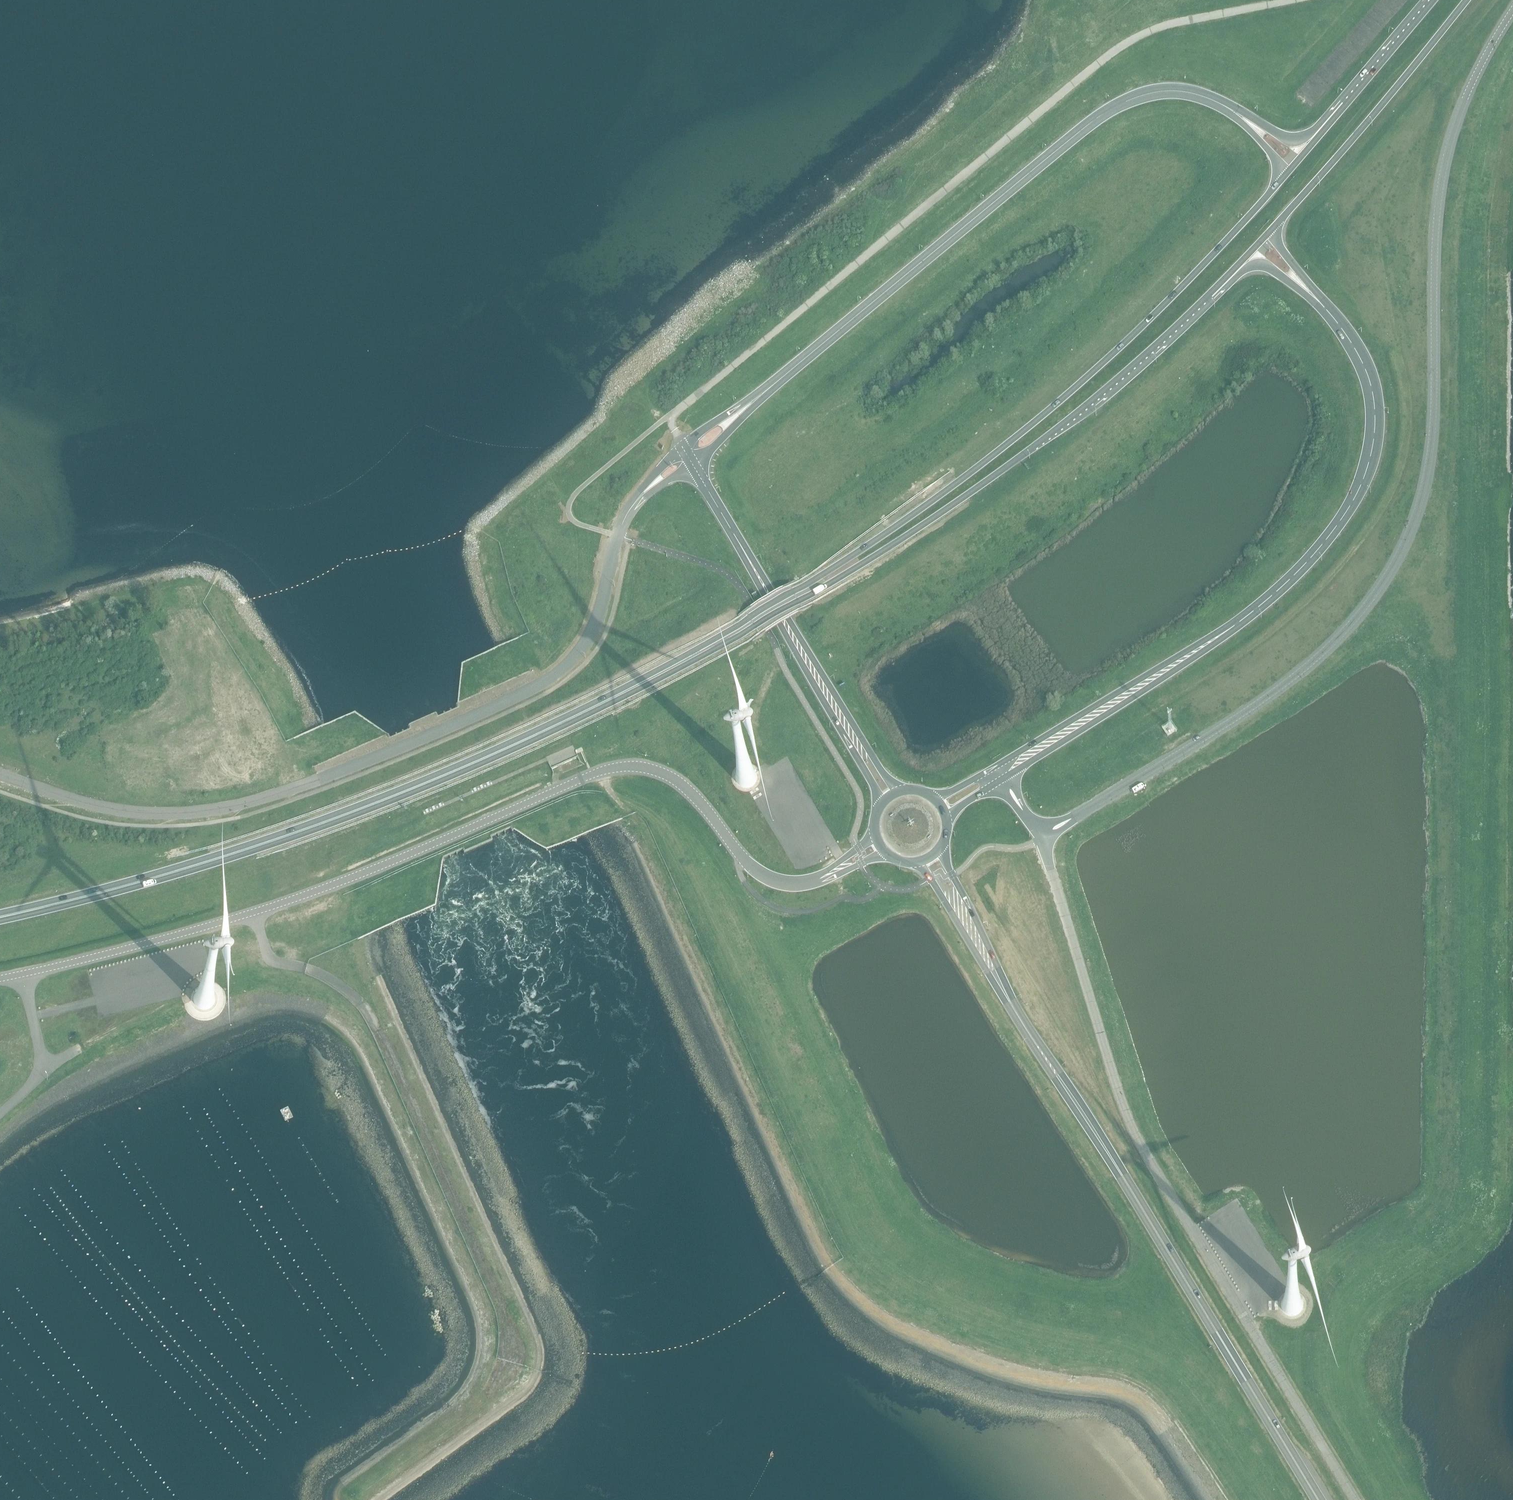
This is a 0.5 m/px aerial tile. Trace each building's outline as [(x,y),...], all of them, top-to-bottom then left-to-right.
[(787,357),(770,370),(774,376),(792,363),(787,357)] [(735,776),(735,777),(735,778),(735,779),(736,781),(736,782),(737,784),(738,785),(740,786),(741,787),(742,787),(743,787),(743,788),(744,788),(745,788),(746,788),(748,788),(750,787),(752,786),(754,785),(755,783),(756,781),(756,779),(757,777),(756,775),(756,773),(755,771),(754,769),(752,768),(750,767),(748,767),(746,766),(744,767),(742,767),(740,768),(738,770),(737,771),(736,773),(735,775),(735,776)] [(195,994),(194,999),(195,1004),(199,1008),(204,1010),(209,1008),(213,1004),(215,999),(213,994),(209,990),(204,988),(199,990),(195,994)] [(1281,1303),(1281,1305),(1281,1307),(1282,1309),(1283,1311),(1284,1313),(1286,1314),(1288,1315),(1290,1316),(1292,1316),(1294,1316),(1296,1315),(1298,1314),(1300,1313),(1301,1311),(1302,1309),(1303,1307),(1303,1305),(1303,1303),(1302,1301),(1301,1299),(1300,1297),(1298,1296),(1296,1295),(1294,1294),(1292,1294),(1290,1294),(1288,1295),(1286,1296),(1284,1297),(1283,1299),(1282,1301),(1281,1303)]
